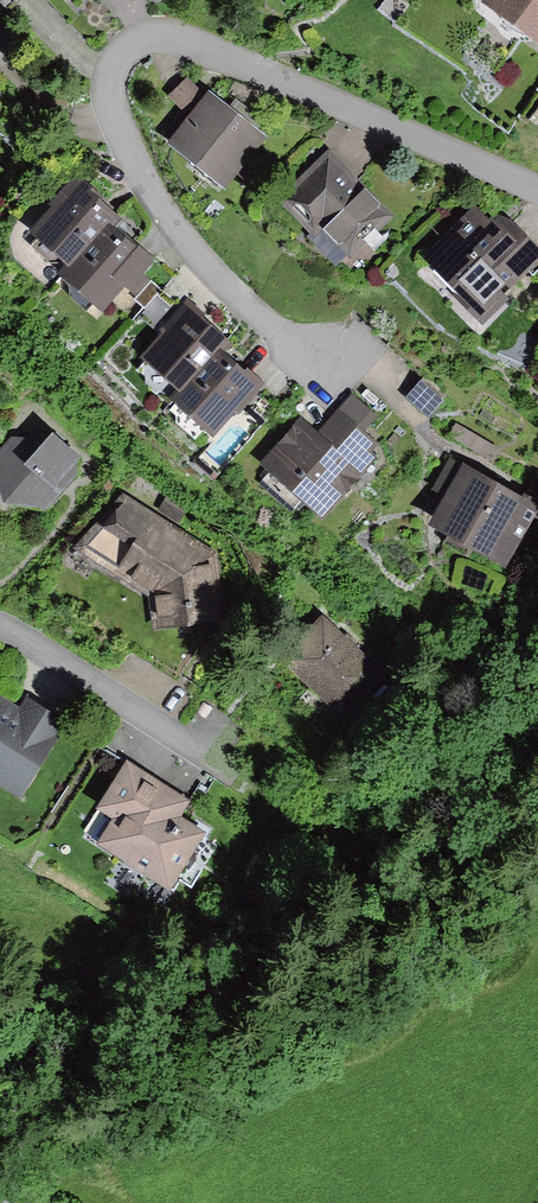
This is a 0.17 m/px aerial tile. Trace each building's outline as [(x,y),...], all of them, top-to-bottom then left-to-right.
[(7,10),(18,0),(0,0),(0,2),(7,10)] [(537,39),(537,0),(484,0),(537,39)] [(168,95),(189,117),(206,96),(188,76),(168,95)] [(189,117),(168,143),(225,188),(266,137),(252,125),(259,116),(235,97),(230,104),(211,90),(206,96),(189,117)] [(329,150),(278,198),(310,233),(306,237),(335,268),(391,215),(329,150)] [(58,257),(69,267),(110,220),(116,213),(101,200),(104,197),(74,171),(46,203),(49,205),(26,232),(34,239),(29,245),(47,260),(56,260),(58,257)] [(423,253),(460,291),(455,295),(483,324),(510,297),(505,292),(537,260),(537,248),(502,211),(495,218),(491,214),(489,216),(476,203),(423,253)] [(69,267),(61,277),(70,284),(70,296),(87,310),(91,305),(103,314),(124,288),(134,296),(149,278),(144,273),(156,259),(110,220),(69,267)] [(135,300),(146,309),(157,296),(162,290),(151,281),(135,300)] [(146,309),(141,314),(155,325),(171,307),(157,296),(146,309)] [(182,392),(220,348),(227,339),(202,318),(205,313),(187,297),(159,329),(162,331),(140,357),(182,392)] [(182,392),(173,402),(213,437),(235,411),(239,414),(265,383),(247,367),(245,370),(220,348),(182,392)] [(420,381),(407,397),(429,416),(442,401),(420,381)] [(312,439),(293,419),(247,463),(311,528),(382,460),(358,436),(371,424),(350,403),(312,439)] [(455,424),(448,436),(493,462),(500,449),(455,424)] [(50,439),(12,438),(0,451),(0,490),(5,505),(46,512),(81,474),(80,459),(54,435),(50,439)] [(202,454),(194,461),(213,480),(221,472),(202,454)] [(451,455),(432,490),(445,497),(429,525),(505,567),(537,509),(537,504),(451,455)] [(527,493),(537,499),(537,474),(537,473),(527,493)] [(218,552),(117,487),(77,550),(149,595),(153,632),(225,625),(218,552)] [(383,672),(325,618),(282,664),(339,718),(383,672)] [(0,695),(0,788),(21,801),(69,726),(27,700),(22,708),(0,695)] [(191,801),(126,760),(95,811),(112,821),(97,845),(169,891),(206,833),(181,818),(191,801)]
